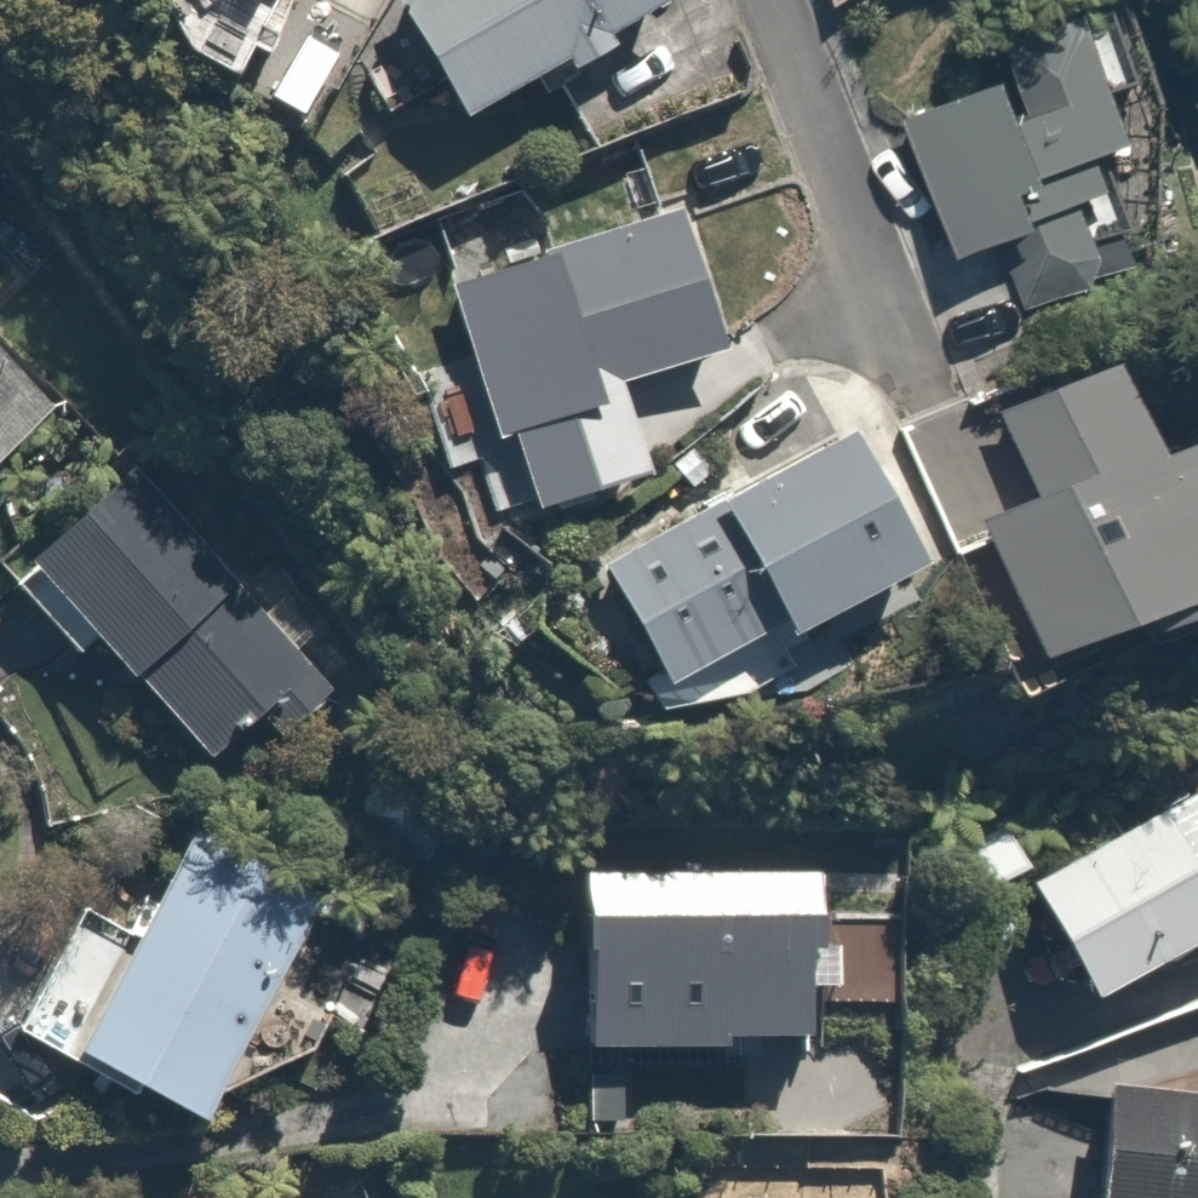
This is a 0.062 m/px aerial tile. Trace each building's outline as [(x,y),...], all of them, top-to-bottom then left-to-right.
[(439,111),(637,0),(377,0),(439,111)] [(1086,19),(898,98),(949,218),(981,205),(1010,274),(1126,226),(1084,127),(1124,110),(1086,19)] [(452,439),(468,493),(629,445),(607,369),(712,337),(671,200),(439,269),(465,354),(398,374),(420,448),(452,439)] [(63,377),(0,312),(0,439),(63,377)] [(978,390),(1014,469),(960,493),(1019,622),(1197,541),(1197,437),(1179,396),(1119,423),(1082,342),(978,390)] [(890,539),(827,421),(574,555),(637,673),(890,539)] [(124,435),(2,548),(183,743),(305,630),(124,435)] [(1023,874),(1076,977),(1197,914),(1197,783),(1023,874)] [(167,809),(103,928),(50,899),(0,992),(0,1005),(195,1110),(314,889),(167,809)] [(559,1036),(793,1034),(792,935),(818,934),(817,864),(558,867),(559,1036)] [(1094,1070),(1085,1193),(1147,1197),(1197,1197),(1197,1078),(1094,1070)]
